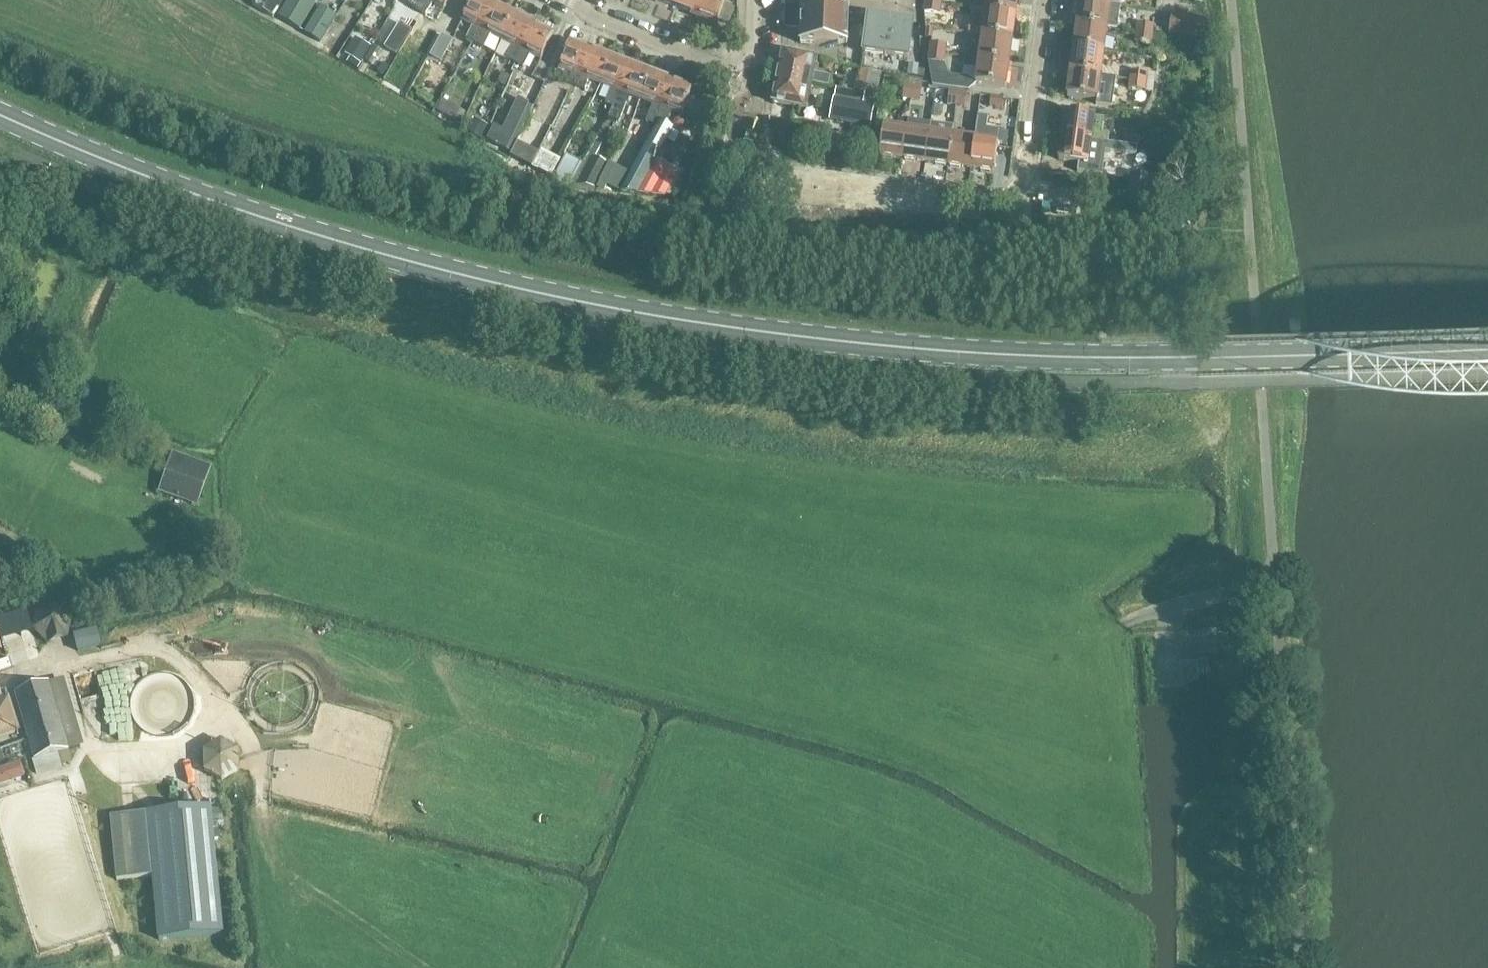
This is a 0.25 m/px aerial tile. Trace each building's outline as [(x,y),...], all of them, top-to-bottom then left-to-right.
[(283,0),(256,0),(253,5),(273,17),(283,0)] [(315,4),(308,0),(290,0),(279,17),(300,29),(315,4)] [(423,0),(412,0),(409,5),(417,10),(423,0)] [(450,0),(423,0),(417,10),(425,15),(433,2),(444,9),(450,0)] [(495,5),(486,0),(472,0),(462,20),(474,26),(467,39),(476,43),(495,5)] [(703,0),(679,0),(676,7),(697,15),(703,0)] [(726,0),(703,0),(697,15),(717,23),(726,0)] [(848,15),(849,10),(849,7),(816,6),(816,7),(802,7),(803,0),(787,0),(786,28),(800,29),(800,43),(847,45),(848,15)] [(1017,0),(987,0),(985,11),(1015,15),(1017,0)] [(1106,28),(1110,4),(1080,0),(1077,24),(1106,28)] [(1156,11),(1157,2),(1147,1),(1146,9),(1156,11)] [(940,14),(941,5),(926,3),(924,12),(940,14)] [(319,41),(336,15),(320,5),(304,32),(319,41)] [(502,40),(514,14),(495,5),(476,43),(484,48),(485,46),(496,51),(502,40)] [(1155,20),(1156,11),(1146,9),(1146,10),(1141,10),(1140,19),(1155,20)] [(1012,39),(1015,15),(985,11),(982,35),(1012,39)] [(1171,34),(1204,36),(1205,14),(1172,12),(1171,34)] [(514,63),(534,24),(514,14),(502,40),(513,45),(506,59),(514,63)] [(908,59),(913,24),(867,18),(863,52),(908,59)] [(1152,34),(1154,25),(1138,23),(1136,32),(1152,34)] [(541,59),(554,34),(534,24),(514,63),(523,67),(529,54),(541,59)] [(1103,52),(1106,28),(1077,24),(1074,48),(1103,52)] [(955,41),(956,31),(927,27),(926,37),(955,41)] [(368,61),(375,63),(387,35),(380,32),(368,61)] [(1151,43),(1152,34),(1136,32),(1135,41),(1151,43)] [(441,62),(452,41),(442,35),(429,59),(438,63),(439,61),(441,62)] [(1008,63),(1012,39),(982,35),(980,49),(969,47),(967,57),(979,59),(1008,63)] [(1161,43),(1162,36),(1155,35),(1154,43),(1161,43)] [(372,46),(355,36),(345,53),(361,63),(372,46)] [(389,37),(370,70),(383,78),(403,44),(389,37)] [(579,80),(591,49),(570,41),(560,68),(573,73),(572,75),(576,76),(575,79),(579,80)] [(945,54),(946,45),(931,43),(929,52),(945,54)] [(1100,75),(1103,52),(1074,48),(1070,71),(1100,75)] [(600,83),(611,57),(591,49),(579,80),(583,82),(584,79),(587,81),(588,78),(600,83)] [(814,74),(818,57),(782,51),(781,54),(779,56),(778,61),(779,64),(777,76),(812,83),(830,87),(832,77),(814,74)] [(944,63),(945,54),(929,52),(928,61),(944,63)] [(619,96),(631,65),(611,57),(600,83),(611,88),(605,102),(613,106),(619,96)] [(1005,87),(1008,63),(979,59),(967,57),(966,57),(965,67),(978,69),(976,79),(976,83),(1005,87)] [(641,99),(651,72),(631,65),(619,96),(613,106),(610,114),(620,117),(629,94),(641,99)] [(876,96),(880,77),(881,72),(870,70),(865,94),(876,96)] [(504,86),(510,75),(504,71),(498,83),(504,86)] [(1097,100),(1100,75),(1070,71),(1067,96),(1097,100)] [(1154,83),(1155,74),(1131,71),(1130,80),(1154,83)] [(659,111),(671,80),(651,72),(641,99),(653,104),(653,106),(656,107),(655,110),(659,111)] [(976,83),(976,79),(931,73),(931,77),(934,81),(937,84),(941,86),(969,90),(976,83)] [(807,109),(812,83),(777,76),(775,88),(772,90),(771,96),(772,99),(772,102),(807,109)] [(682,115),(692,88),(671,80),(659,111),(664,113),(665,110),(669,112),(669,110),(672,111),(682,115)] [(1153,92),(1154,83),(1130,80),(1129,89),(1130,89),(1143,90),(1153,92)] [(536,97),(541,85),(534,82),(529,94),(536,97)] [(911,99),(913,87),(904,85),(902,98),(911,99)] [(920,100),(922,88),(913,87),(911,99),(920,100)] [(870,126),(876,96),(865,94),(836,88),(830,119),(870,126)] [(941,120),(945,91),(936,90),(932,119),(941,120)] [(965,106),(966,94),(949,91),(947,104),(965,106)] [(984,140),(985,127),(982,127),(987,97),(981,96),(977,127),(976,127),(975,139),(971,168),(994,171),(998,142),(984,140)] [(1002,108),(1004,99),(991,97),(990,106),(1002,108)] [(448,121),(456,107),(442,99),(434,114),(448,121)] [(617,173),(607,168),(609,163),(592,155),(577,187),(635,195),(672,126),(667,124),(672,111),(669,110),(669,112),(665,110),(664,113),(659,111),(655,110),(656,107),(653,106),(646,121),(645,121),(617,173)] [(1091,140),(1094,117),(1065,113),(1062,136),(1091,140)] [(903,159),(907,130),(883,127),(880,156),(903,159)] [(925,162),(930,133),(907,130),(903,159),(925,162)] [(948,165),(952,136),(930,133),(925,162),(948,165)] [(971,168),(975,139),(952,136),(948,165),(971,168)] [(1088,164),(1091,140),(1062,136),(1059,160),(1088,164)] [(1137,147),(1139,138),(1126,136),(1125,145),(1137,147)] [(532,167),(538,153),(516,143),(510,157),(532,167)] [(551,176),(560,160),(542,151),(533,168),(551,176)] [(573,183),(583,163),(566,154),(556,174),(573,183)] [(1147,203),(1151,178),(1132,176),(1129,201),(1147,203)] [(162,495),(199,509),(206,493),(214,471),(176,458),(169,477),(162,495)] [(39,604),(37,637),(72,638),(73,606),(39,604)] [(0,616),(0,627),(3,638),(35,630),(30,608),(0,616)] [(78,651),(100,645),(96,631),(74,637),(78,651)] [(107,706),(125,701),(118,675),(100,679),(107,706)] [(64,738),(77,735),(61,680),(16,694),(35,759),(67,750),(64,738)] [(23,731),(10,695),(0,699),(0,739),(23,731)] [(222,735),(201,762),(225,781),(246,753),(222,735)] [(158,941),(222,935),(210,807),(111,816),(117,880),(152,877),(158,941)]
